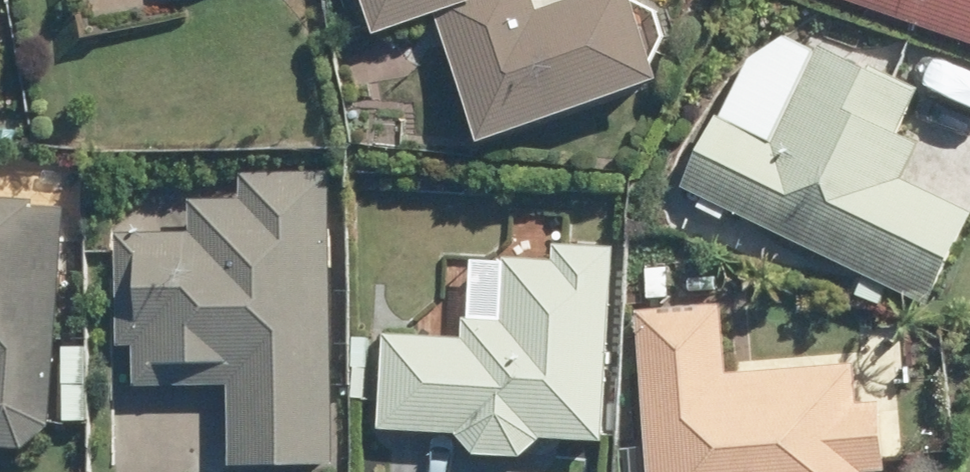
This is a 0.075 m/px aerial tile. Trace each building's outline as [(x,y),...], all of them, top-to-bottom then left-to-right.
[(381,37),(441,17),(483,142),(664,82),(637,0),(582,0),(544,13),(539,0),(369,0),(381,37)] [(912,22),(920,0),(848,0),(912,22)] [(912,22),(969,43),(969,0),(920,0),(912,22)] [(825,47),(780,143),(768,137),(733,120),(722,115),(687,189),(896,287),(933,305),(969,227),(969,210),(882,170),(918,90),(825,47)] [(234,200),(185,199),(184,236),(114,236),(113,343),(129,343),(129,386),(226,386),(226,462),(327,462),(326,173),(234,173),(234,200)] [(28,451),(53,429),(70,212),(0,206),(0,449),(28,451)] [(392,337),(386,430),(460,436),(476,456),(527,459),(551,439),(609,443),(623,251),(560,245),(558,266),(512,262),(507,324),(475,322),(473,343),(392,337)] [(892,471),(886,405),(864,408),(858,366),(820,370),(780,372),(733,377),(727,308),(642,315),(656,471),(887,471),(892,471)] [(361,374),(346,375),(346,399),(362,399),(361,374)]
